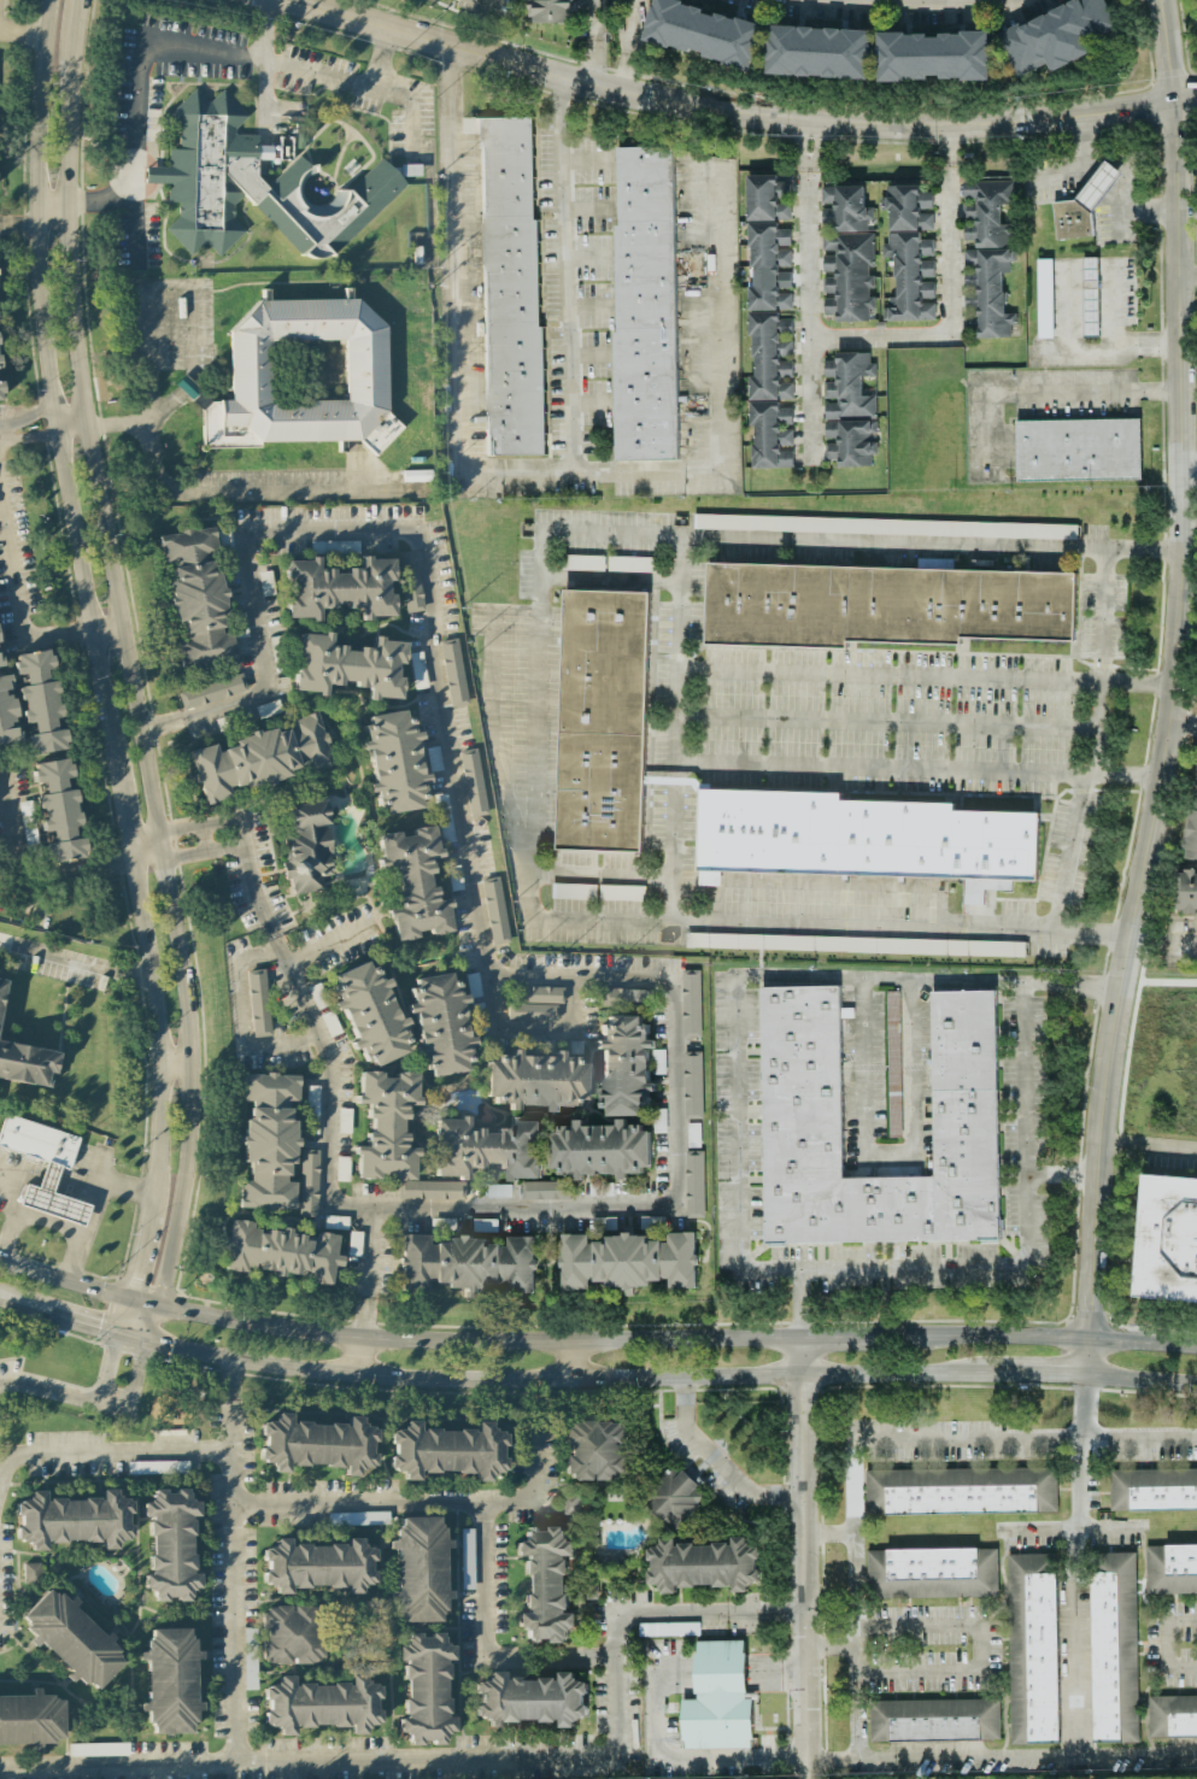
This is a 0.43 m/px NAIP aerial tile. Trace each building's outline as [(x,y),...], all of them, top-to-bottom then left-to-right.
[(455,6),(474,10),(477,0),(456,0),(455,6)] [(530,23),(571,22),(571,0),(529,0),(530,23)] [(672,0),(654,0),(643,39),(751,69),(763,25),(672,0)] [(1016,76),(1049,63),(1052,70),(1096,53),(1090,39),(1116,29),(1105,0),(1068,0),(1070,4),(999,32),(1016,76)] [(767,75),(869,78),(871,29),(769,26),(767,75)] [(990,79),(989,33),(878,33),(878,79),(990,79)] [(205,242),(218,257),(245,231),(231,218),(233,216),(234,207),(233,207),(233,205),(242,194),(252,204),(251,204),(301,252),(301,251),(310,258),(319,259),(329,256),(330,257),(406,184),(399,177),(419,176),(419,164),(399,164),(399,168),(393,168),(392,169),(381,158),(347,189),(336,189),(331,199),(322,206),(310,204),(304,196),(303,186),(306,178),(316,172),(315,164),(309,165),(300,155),(266,187),(257,176),(257,160),(271,160),(271,146),(258,146),(259,135),(234,134),(235,129),(248,116),(223,89),(210,101),(206,101),(195,89),(168,113),(181,128),(181,135),(178,135),(177,145),(180,145),(180,148),(168,148),(168,168),(145,166),(145,183),(169,184),(168,202),(178,202),(178,206),(177,206),(177,215),(178,215),(178,217),(166,229),(192,256),(205,242)] [(541,455),(536,117),(463,118),(463,134),(481,134),(486,456),(541,455)] [(672,146),(613,147),(619,461),(678,460),(672,146)] [(1092,236),(1090,214),(1121,173),(1104,160),(1074,200),(1052,202),(1055,240),(1092,236)] [(747,220),(790,220),(790,200),(789,200),(789,182),(779,182),(779,174),(747,175),(747,220)] [(1010,338),(1011,326),(1015,326),(1015,313),(1001,313),(1003,272),(1008,272),(1009,261),(1010,261),(1010,235),(1011,235),(1013,180),(963,178),(962,197),(974,197),(974,205),(963,205),(962,220),(973,220),(973,227),(964,227),(963,240),(976,241),(976,249),(964,249),(963,268),(966,269),(963,330),(975,330),(975,337),(1010,338)] [(931,192),(919,192),(919,184),(885,186),(886,210),(888,210),(890,244),(882,244),(882,257),(894,256),(895,297),(882,298),(883,321),(935,320),(934,279),(933,261),(932,238),(921,239),(920,230),(933,230),(931,192)] [(869,321),(868,309),(875,309),(874,297),(872,297),(872,276),(873,276),(870,208),(865,208),(864,185),(821,187),(821,206),(822,225),(833,225),(833,233),(822,234),(822,253),(823,275),(824,296),(824,314),(836,314),(836,322),(869,321)] [(753,221),(748,400),(753,400),(751,467),(792,468),(793,448),(792,448),(793,427),(791,427),(792,407),(779,407),(780,398),(793,399),(793,379),(791,379),(792,360),(778,360),(779,334),(790,334),(791,319),(778,318),(779,309),(789,310),(790,267),(789,267),(790,229),(777,228),(778,222),(753,221)] [(1099,337),(1097,257),(1081,257),(1083,337),(1099,337)] [(1052,258),(1036,258),(1037,338),(1053,338),(1052,258)] [(203,447),(259,447),(259,441),(358,441),(375,457),(404,428),(388,412),(385,327),(357,300),(351,300),(351,288),(344,288),(344,299),(269,299),(269,289),(260,289),(260,300),(229,331),(230,400),(193,364),(175,383),(203,411),(203,447)] [(271,341),(344,340),(345,398),(272,400),(271,341)] [(868,352),(835,353),(836,360),(823,360),(824,380),(823,380),(824,401),(825,421),(824,421),(825,439),(837,438),(837,442),(825,443),(826,460),(837,459),(838,468),(871,466),(870,455),(879,454),(873,363),(869,363),(868,352)] [(1139,419),(1015,421),(1016,481),(1140,479),(1139,419)] [(1076,538),(1076,523),(694,515),(694,530),(1076,538)] [(219,549),(231,548),(230,526),(218,526),(219,549)] [(181,669),(236,661),(231,632),(223,634),(220,614),(226,613),(219,572),(217,572),(210,527),(158,536),(162,564),(171,562),(174,580),(168,581),(175,624),(182,623),(184,641),(177,642),(181,669)] [(604,556),(566,555),(566,569),(604,571),(604,556)] [(658,557),(607,556),(607,571),(657,572),(658,557)] [(285,560),(287,619),(318,618),(318,609),(333,609),(332,604),(347,604),(347,609),(361,608),(361,618),(394,617),(393,595),(387,595),(386,581),(393,581),(393,558),(359,559),(360,570),(317,571),(317,559),(285,560)] [(1073,640),(1075,572),(707,564),(705,644),(847,647),(847,642),(960,644),(960,638),(1073,640)] [(407,613),(423,611),(419,571),(403,572),(407,613)] [(648,592),(564,590),(558,849),(642,851),(648,592)] [(295,690),(325,696),(327,696),(326,686),(341,684),(342,681),(354,683),(354,686),(368,689),(369,701),(391,699),(399,701),(404,679),(398,678),(396,664),(405,663),(403,641),(397,641),(374,637),(371,648),(345,651),(345,647),(331,644),(330,632),(299,635),(297,643),(300,669),(296,669),(294,679),(295,690)] [(467,705),(459,639),(440,642),(448,707),(467,705)] [(66,749),(63,729),(55,730),(54,719),(60,717),(55,680),(47,682),(45,670),(53,669),(50,649),(13,655),(15,674),(24,673),(25,684),(17,685),(24,729),(25,729),(29,755),(66,749)] [(414,689),(426,688),(423,652),(411,654),(414,689)] [(178,692),(183,710),(248,692),(243,674),(178,692)] [(20,742),(18,728),(9,729),(8,721),(16,720),(13,692),(12,692),(9,676),(0,677),(0,744),(20,742)] [(259,719),(282,712),(279,700),(255,707),(259,719)] [(332,765),(317,712),(292,719),(295,731),(265,730),(233,739),(233,747),(217,751),(215,744),(189,751),(205,804),(230,798),(230,788),(235,787),(252,787),(258,786),(259,786),(289,777),(289,770),(303,766),(305,773),(332,765)] [(420,809),(428,776),(420,774),(417,751),(420,733),(414,731),(412,717),(391,712),(369,715),(365,733),(366,741),(361,742),(362,751),(369,753),(372,775),(368,791),(376,793),(377,803),(384,805),(385,814),(420,809)] [(459,751),(469,817),(487,815),(477,749),(459,751)] [(1181,856),(1196,859),(1196,755),(1181,856)] [(51,863),(85,858),(82,838),(75,839),(73,827),(79,826),(74,789),(66,790),(64,779),(71,778),(68,758),(32,764),(35,784),(42,783),(44,794),(37,795),(42,833),(51,831),(53,843),(48,844),(51,863)] [(964,878),(964,904),(983,905),(984,890),(1011,890),(1011,880),(1036,881),(1038,813),(953,811),(953,803),(839,800),(839,793),(699,789),(697,885),(719,885),(720,872),(964,878)] [(446,794),(434,796),(437,811),(449,809),(446,794)] [(36,846),(32,801),(20,802),(24,848),(36,846)] [(285,807),(293,861),(282,862),(285,881),(291,880),(293,895),(323,890),(321,877),(333,875),(325,825),(328,824),(325,801),(285,807)] [(379,835),(379,867),(391,868),(397,890),(396,901),(398,907),(388,910),(395,941),(428,932),(429,936),(450,931),(450,923),(449,919),(450,900),(436,900),(429,871),(430,860),(440,857),(432,825),(411,830),(411,835),(400,838),(399,833),(389,833),(379,835)] [(1196,913),(1196,870),(1178,870),(1178,913),(1196,913)] [(481,880),(491,945),(509,942),(499,877),(481,880)] [(596,884),(552,883),(552,898),(595,899),(596,884)] [(599,899),(644,900),(644,886),(599,885),(599,899)] [(1024,956),(1024,942),(888,939),(888,953),(1024,956)] [(411,1052),(402,1027),(385,979),(381,980),(376,967),(369,969),(367,963),(333,975),(336,985),(331,986),(337,1001),(338,1001),(355,1049),(362,1047),(369,1067),(411,1052)] [(249,971),(250,1037),(268,1037),(267,970),(249,971)] [(471,1071),(467,1047),(470,1047),(463,995),(457,995),(454,973),(411,979),(414,1003),(411,1004),(418,1051),(423,1050),(427,1078),(471,1071)] [(762,986),(768,1240),(999,1237),(993,988),(931,990),(934,1173),(841,1175),(838,984),(762,986)] [(563,1004),(564,988),(517,986),(516,1002),(563,1004)] [(652,988),(601,990),(602,1005),(653,1004),(652,988)] [(508,1020),(556,1022),(557,1005),(508,1004),(508,1020)] [(644,1115),(650,1096),(650,1091),(655,1091),(655,1083),(649,1081),(649,1061),(655,1040),(649,1038),(648,1025),(642,1024),(642,1016),(606,1017),(601,1039),(601,1040),(594,1040),(594,1049),(600,1050),(601,1068),(595,1091),(601,1093),(601,1109),(626,1115),(644,1115)] [(51,1088),(57,1052),(0,1043),(0,1080),(51,1088)] [(650,1050),(649,1073),(664,1074),(665,1050),(650,1050)] [(417,1075),(382,1074),(382,1072),(358,1072),(358,1104),(367,1104),(366,1118),(371,1118),(371,1133),(366,1133),(366,1146),(356,1146),(355,1179),(379,1180),(379,1174),(397,1174),(396,1199),(464,1200),(464,1182),(414,1181),(415,1148),(406,1148),(406,1134),(401,1134),(402,1119),(406,1119),(407,1106),(416,1106),(417,1075)] [(295,1210),(295,1182),(287,1182),(287,1164),(294,1164),(295,1121),(289,1121),(289,1103),(298,1103),(298,1076),(242,1074),(242,1101),(250,1101),(250,1120),(243,1120),(242,1164),(249,1164),(248,1181),(240,1181),(239,1209),(295,1210)] [(318,1134),(319,1086),(306,1086),(305,1134),(318,1134)] [(4,1115),(0,1130),(0,1149),(45,1162),(37,1188),(24,1184),(18,1207),(84,1226),(90,1205),(52,1194),(59,1168),(69,1171),(78,1137),(4,1115)] [(542,1179),(542,1120),(509,1119),(509,1129),(494,1129),(494,1134),(481,1133),(481,1129),(467,1128),(467,1119),(435,1119),(434,1178),(467,1178),(467,1167),(509,1167),(508,1179),(542,1179)] [(700,1147),(699,1123),(687,1123),(687,1147),(700,1147)] [(552,1173),(618,1172),(618,1179),(627,1179),(627,1171),(651,1171),(650,1127),(626,1127),(626,1124),(579,1124),(579,1126),(559,1126),(559,1133),(552,1133),(552,1173)] [(299,1215),(317,1215),(319,1150),(301,1150),(299,1215)] [(704,1218),(703,1151),(684,1151),(686,1218),(704,1218)] [(337,1181),(350,1181),(349,1157),(337,1157),(337,1181)] [(1133,1296),(1196,1301),(1196,1176),(1143,1172),(1133,1296)] [(589,1196),(612,1196),(612,1183),(589,1183),(589,1196)] [(488,1197),(511,1197),(511,1185),(488,1184),(488,1197)] [(455,1232),(455,1219),(432,1218),(432,1231),(455,1232)] [(225,1269),(252,1272),(255,1266),(273,1274),(296,1276),(298,1272),(310,1277),(309,1283),(330,1285),(332,1266),(341,1267),(342,1257),(335,1256),(337,1235),(317,1233),(313,1240),(307,1240),(280,1227),(278,1232),(264,1230),(263,1232),(252,1227),(253,1222),(230,1220),(225,1269)] [(560,1235),(561,1268),(562,1290),(588,1289),(590,1281),(606,1281),(608,1287),(612,1286),(639,1286),(649,1286),(651,1280),(667,1279),(670,1288),(695,1287),(695,1268),(697,1259),(695,1252),(694,1232),(668,1232),(669,1243),(650,1238),(629,1232),(618,1235),(607,1236),(606,1241),(597,1242),(588,1244),(588,1234),(560,1235)] [(535,1292),(535,1237),(506,1237),(506,1238),(445,1238),(445,1244),(428,1244),(428,1235),(401,1235),(400,1291),(428,1292),(428,1283),(446,1283),(446,1289),(461,1289),(461,1298),(472,1298),(472,1289),(490,1289),(490,1284),(505,1284),(505,1292),(535,1292)] [(262,1423),(260,1462),(273,1463),(273,1473),(288,1473),(288,1465),(344,1468),(344,1476),(360,1477),(360,1468),(373,1469),(374,1442),(376,1442),(377,1427),(362,1427),(362,1417),(347,1417),(346,1425),(290,1423),(290,1413),(274,1413),(274,1423),(262,1423)] [(419,1430),(419,1421),(405,1421),(405,1431),(389,1430),(389,1444),(391,1444),(391,1471),(404,1471),(404,1481),(419,1481),(419,1473),(475,1473),(475,1482),(491,1482),(491,1472),(503,1472),(503,1446),(505,1446),(506,1432),(491,1432),(491,1422),(476,1422),(476,1430),(419,1430)] [(625,1480),(625,1445),(627,1445),(627,1422),(597,1422),(567,1422),(567,1480),(625,1480)] [(189,1473),(189,1461),(127,1462),(128,1475),(189,1473)] [(642,1506),(677,1530),(702,1495),(693,1489),(697,1484),(671,1466),(642,1506)] [(865,1470),(866,1515),(1057,1512),(1056,1467),(865,1470)] [(1196,1510),(1196,1468),(1109,1469),(1109,1511),(1196,1510)] [(142,1501),(143,1518),(148,1518),(151,1574),(143,1575),(144,1590),(153,1590),(154,1601),(190,1600),(189,1590),(199,1589),(198,1574),(193,1574),(190,1516),(198,1516),(197,1502),(188,1503),(188,1489),(175,1489),(175,1491),(151,1492),(151,1501),(142,1501)] [(16,1502),(17,1542),(29,1542),(29,1551),(45,1551),(45,1542),(102,1541),(102,1550),(117,1550),(117,1540),(130,1540),(130,1499),(116,1500),(116,1490),(101,1490),(101,1499),(44,1500),(44,1492),(28,1492),(28,1502),(16,1502)] [(579,1512),(580,1494),(565,1493),(564,1511),(579,1512)] [(389,1512),(328,1513),(328,1526),(389,1524),(389,1512)] [(398,1623),(443,1622),(443,1599),(452,1599),(451,1591),(445,1591),(444,1549),(450,1549),(450,1540),(441,1540),(441,1518),(397,1519),(397,1541),(393,1541),(394,1600),(398,1600),(398,1623)] [(567,1641),(567,1627),(576,1627),(576,1612),(568,1613),(566,1556),(575,1555),(575,1541),(566,1541),(565,1528),(539,1528),(539,1527),(525,1527),(525,1541),(515,1541),(516,1557),(524,1557),(526,1613),(516,1614),(517,1629),(526,1629),(526,1642),(567,1641)] [(473,1529),(460,1529),(462,1589),(475,1589),(473,1529)] [(748,1591),(748,1582),(759,1582),(758,1546),(747,1546),(747,1537),(732,1537),(732,1543),(675,1544),(675,1537),(660,1538),(660,1547),(648,1548),(649,1584),(661,1583),(661,1593),(676,1593),(676,1587),(733,1586),(733,1592),(748,1591)] [(362,1538),(346,1539),(346,1544),(289,1546),(289,1539),(274,1539),(274,1548),(263,1549),(265,1585),(274,1585),(275,1595),(290,1594),(290,1589),(346,1587),(347,1594),(361,1594),(361,1585),(373,1584),(372,1548),(362,1549),(362,1538)] [(1145,1545),(1146,1594),(1196,1593),(1196,1544),(1145,1545)] [(867,1550),(867,1598),(997,1596),(996,1548),(867,1550)] [(1137,1742),(1135,1552),(1090,1553),(1092,1743),(1137,1742)] [(1055,1553),(1007,1555),(1010,1701),(1025,1701),(1026,1722),(1010,1722),(1010,1738),(1017,1737),(1016,1731),(1027,1731),(1027,1744),(1059,1743),(1055,1553)] [(24,1582),(40,1581),(39,1563),(23,1564),(24,1582)] [(97,1689),(124,1660),(109,1646),(113,1637),(96,1629),(73,1608),(67,1601),(64,1598),(46,1590),(24,1615),(20,1622),(34,1634),(30,1642),(46,1649),(70,1671),(76,1677),(81,1682),(97,1689)] [(291,1607),(263,1607),(264,1664),(322,1664),(322,1606),(291,1607)] [(638,1637),(699,1635),(699,1622),(638,1623),(638,1637)] [(150,1734),(193,1734),(193,1711),(202,1711),(202,1702),(196,1702),(195,1652),(191,1652),(191,1629),(147,1630),(148,1652),(139,1653),(139,1661),(146,1661),(147,1704),(140,1704),(140,1712),(149,1711),(150,1734)] [(446,1660),(453,1660),(453,1645),(443,1645),(443,1634),(407,1634),(407,1645),(397,1645),(398,1661),(404,1661),(405,1719),(399,1719),(399,1734),(408,1734),(408,1744),(444,1744),(444,1732),(454,1732),(454,1717),(447,1717),(446,1660)] [(681,1700),(682,1749),(751,1748),(751,1693),(745,1693),(745,1640),(695,1641),(695,1700),(681,1700)] [(586,1681),(575,1681),(574,1672),(560,1672),(560,1678),(503,1679),(503,1672),(488,1672),(488,1682),(476,1682),(476,1718),(488,1718),(488,1728),(504,1728),(504,1721),(560,1721),(560,1727),(575,1727),(575,1718),(586,1718),(586,1681)] [(292,1685),(292,1676),(278,1676),(278,1686),(265,1686),(265,1726),(279,1726),(279,1736),(294,1736),(294,1727),(350,1727),(350,1735),(366,1735),(365,1724),(379,1724),(378,1685),(366,1685),(366,1675),(350,1675),(350,1684),(292,1685)] [(17,1745),(40,1751),(40,1744),(52,1744),(53,1739),(63,1739),(63,1701),(43,1696),(39,1696),(39,1689),(31,1689),(31,1696),(4,1696),(0,1695),(0,1745),(17,1745)] [(1196,1737),(1196,1695),(1147,1696),(1148,1737),(1196,1737)] [(868,1701),(869,1742),(999,1740),(999,1698),(868,1701)] [(69,1744),(69,1757),(129,1756),(129,1743),(69,1744)]
